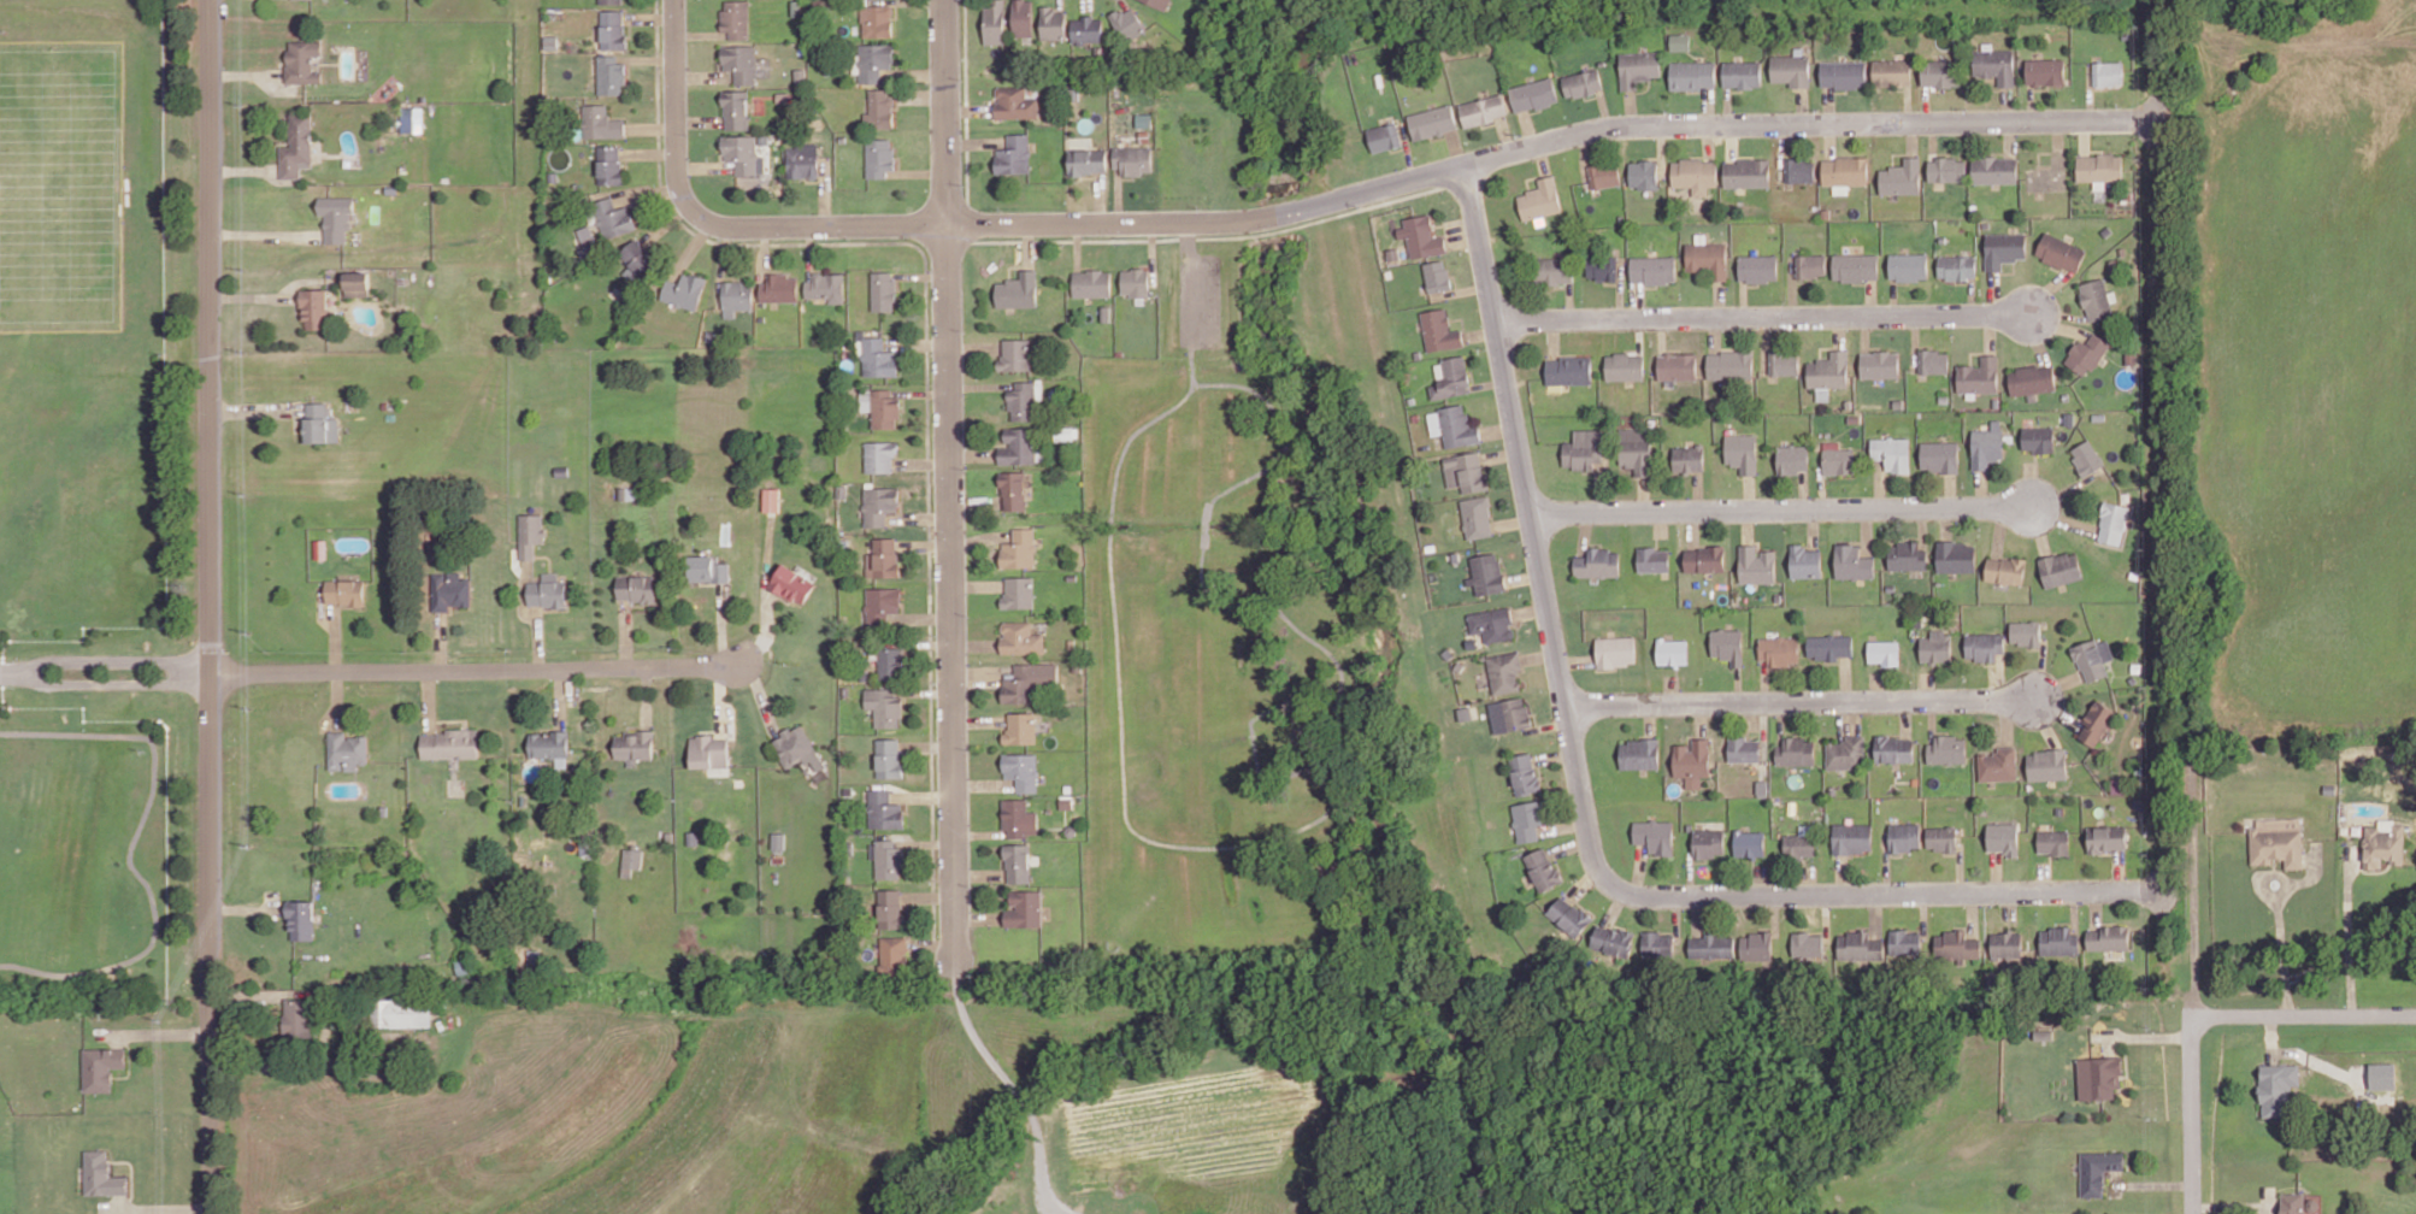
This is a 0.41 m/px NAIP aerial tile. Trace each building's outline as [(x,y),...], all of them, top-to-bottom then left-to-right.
[(726,8),(723,8),(723,29),(731,29),(731,37),(749,37),(749,0),(726,0),(726,8)] [(792,14),(801,13),(801,0),(792,0),(792,14)] [(988,41),(1007,41),(1006,0),(994,0),(994,2),(991,2),(991,6),(986,6),(988,41)] [(1015,35),(1035,34),(1035,0),(1014,0),(1015,35)] [(1169,9),(1172,0),(1140,0),(1169,9)] [(862,5),(862,20),(865,20),(865,35),(894,34),(894,18),(891,18),(891,14),(895,12),(895,6),(892,4),(862,5)] [(1042,4),(1043,37),(1067,36),(1066,11),(1056,11),(1056,7),(1053,7),(1053,4),(1042,4)] [(1112,13),(1129,40),(1149,28),(1135,5),(1125,11),(1124,8),(1120,11),(1119,8),(1112,13)] [(602,10),(602,47),(627,47),(627,33),(625,33),(625,24),(623,24),(623,10),(602,10)] [(1073,18),(1073,40),(1103,40),(1103,18),(1094,18),(1094,13),(1083,13),(1083,18),(1073,18)] [(1670,33),(1672,48),(1690,48),(1690,33),(1670,33)] [(544,34),(544,47),(558,47),(556,34),(544,34)] [(290,48),(290,41),(322,40),(322,53),(308,53),(308,58),(313,61),(313,71),(322,70),(322,81),(285,82),(284,64),(287,64),(287,48),(290,48)] [(861,43),(861,58),(859,60),(859,64),(861,66),(861,79),(882,79),(880,65),(891,65),(891,59),(895,59),(895,42),(861,43)] [(724,45),(725,69),(736,69),(736,81),(756,81),(755,45),(724,45)] [(1620,51),(1622,88),(1637,87),(1637,79),(1652,78),(1651,75),(1663,73),(1661,48),(1620,51)] [(1975,48),(1975,72),(1985,72),(1985,75),(1987,75),(1992,75),(1992,72),(2000,72),(2000,84),(2014,83),(2014,48),(1975,48)] [(599,54),(600,93),(621,93),(621,82),(626,82),(625,63),(617,63),(617,54),(599,54)] [(1772,55),(1773,79),(1792,79),(1793,84),(1811,84),(1810,61),(1810,55),(1772,55)] [(1874,59),(1874,81),(1879,81),(1879,83),(1890,83),(1890,81),(1898,81),(1901,83),(1904,83),(1905,81),(1911,81),(1910,58),(1874,59)] [(1922,58),(1922,83),(1937,82),(1937,86),(1940,86),(1952,86),(1952,82),(1961,82),(1961,58),(1922,58)] [(2026,59),(2026,82),(2033,82),(2033,83),(2034,86),(2038,86),(2039,83),(2039,82),(2045,82),(2045,84),(2047,84),(2063,83),(2063,65),(2063,58),(2026,59)] [(1672,60),(1672,87),(1687,87),(1702,87),(1702,83),(1716,83),(1715,59),(1672,60)] [(1725,60),(1725,82),(1739,81),(1739,87),(1742,87),(1752,87),(1752,84),(1762,84),(1761,60),(1725,60)] [(1822,61),(1822,83),(1837,83),(1838,87),(1857,87),(1857,83),(1867,83),(1866,60),(1822,61)] [(2092,61),(2093,84),(2122,84),(2121,61),(2092,61)] [(1563,75),(1568,94),(1575,92),(1577,95),(1584,94),(1597,90),(1597,87),(1604,84),(1599,65),(1563,75)] [(796,67),(796,82),(806,82),(806,67),(796,67)] [(1512,86),(1518,110),(1538,104),(1538,107),(1552,104),(1551,100),(1558,98),(1552,75),(1512,86)] [(1000,86),(997,87),(997,93),(1001,96),(1001,100),(996,100),(997,117),(1029,116),(1039,116),(1038,96),(1027,96),(1027,84),(1000,86)] [(1071,86),(1071,98),(1079,99),(1079,87),(1071,86)] [(871,88),(872,113),(866,113),(866,124),(874,124),(874,125),(895,125),(895,110),(892,110),(892,105),(896,102),(895,98),(892,95),(888,95),(888,87),(871,88)] [(723,88),(723,102),(726,102),(726,128),(749,128),(750,89),(723,88)] [(777,90),(777,99),(791,99),(791,90),(777,90)] [(1460,102),(1466,126),(1495,118),(1493,114),(1508,111),(1502,90),(1460,102)] [(1408,113),(1415,140),(1431,135),(1433,134),(1433,132),(1438,131),(1442,134),(1445,132),(1446,129),(1460,125),(1452,101),(1408,113)] [(585,104),(585,118),(583,120),(583,124),(584,126),(585,136),(624,135),(624,118),(609,118),(609,111),(607,111),(607,104),(585,104)] [(422,133),(422,108),(400,107),(399,132),(422,133)] [(290,111),(290,125),(289,126),(289,141),(291,141),(291,146),(279,146),(281,177),(301,177),(301,166),(313,165),(311,111),(290,111)] [(1138,112),(1138,124),(1153,124),(1153,112),(1138,112)] [(1369,128),(1375,149),(1390,146),(1403,142),(1397,120),(1369,128)] [(1141,129),(1142,140),(1153,140),(1151,128),(1141,129)] [(1009,132),(1009,147),(1000,147),(1000,153),(997,154),(997,157),(997,171),(1030,170),(1030,132),(1009,132)] [(724,135),(724,152),(726,152),(726,158),(738,158),(738,172),(758,172),(758,157),(760,154),(760,152),(758,149),(758,134),(724,135)] [(868,139),(870,176),(888,176),(888,167),(896,167),(896,147),(891,147),(891,137),(868,139)] [(599,145),(599,182),(624,182),(623,169),(620,169),(620,159),(619,159),(619,145),(599,145)] [(788,147),(789,176),(809,175),(813,177),(818,177),(820,175),(819,152),(802,152),(802,146),(788,147)] [(1115,146),(1115,165),(1124,165),(1124,172),(1135,172),(1144,172),(1144,169),(1154,169),(1154,146),(1115,146)] [(1071,148),(1071,173),(1082,173),(1085,173),(1085,171),(1095,171),(1095,169),(1109,169),(1108,147),(1071,148)] [(2076,155),(2076,178),(2121,178),(2121,155),(2112,155),(2112,152),(2097,152),(2097,155),(2076,155)] [(2027,167),(2027,189),(2067,189),(2067,153),(2051,153),(2050,166),(2041,166),(2041,169),(2037,169),(2037,167),(2027,167)] [(1974,157),(1974,181),(2017,181),(2016,157),(1997,157),(1997,154),(1981,154),(1981,157),(1974,157)] [(1825,158),(1825,182),(1868,181),(1867,155),(1838,155),(1838,158),(1825,158)] [(1881,167),(1881,191),(1920,191),(1920,155),(1904,155),(1904,164),(1892,164),(1891,164),(1891,167),(1881,167)] [(1929,159),(1929,178),(1964,178),(1964,159),(1957,159),(1957,155),(1937,155),(1937,159),(1929,159)] [(1674,160),(1674,184),(1695,184),(1695,191),(1708,191),(1708,183),(1717,183),(1717,182),(1716,159),(1703,159),(1703,157),(1681,157),(1681,160),(1674,160)] [(1727,160),(1727,184),(1770,184),(1770,157),(1739,157),(1739,160),(1727,160)] [(1786,157),(1787,179),(1815,178),(1814,160),(1807,160),(1807,157),(1786,157)] [(1631,160),(1631,173),(1631,183),(1640,183),(1640,187),(1658,187),(1658,160),(1654,160),(1654,158),(1642,158),(1642,160),(1631,160)] [(1589,164),(1591,179),(1593,188),(1622,182),(1619,161),(1610,163),(1609,160),(1589,164)] [(548,181),(556,179),(556,171),(547,171),(548,181)] [(1540,177),(1543,185),(1530,189),(1528,189),(1530,193),(1520,195),(1526,218),(1564,208),(1556,173),(1540,177)] [(318,195),(318,213),(325,213),(325,241),(343,241),(346,241),(346,228),(349,228),(352,225),(352,222),(348,220),(348,211),(354,211),(354,195),(330,195),(318,195)] [(591,202),(597,217),(596,219),(596,223),(600,224),(605,237),(637,226),(630,208),(629,210),(626,204),(615,208),(611,195),(591,202)] [(1822,207),(1823,216),(1831,216),(1831,207),(1822,207)] [(1404,217),(1415,214),(1432,212),(1434,228),(1432,228),(1434,236),(1445,234),(1449,251),(1413,257),(1404,217)] [(1667,225),(1667,235),(1678,234),(1677,224),(1667,225)] [(2100,230),(2106,236),(2112,230),(2108,224),(2100,230)] [(2046,231),(2037,252),(2045,255),(2044,258),(2062,266),(2063,264),(2075,270),(2085,249),(2046,231)] [(1986,232),(1986,269),(2003,269),(2003,260),(2013,259),(2016,259),(2016,255),(2026,255),(2026,232),(1986,232)] [(619,253),(647,279),(664,261),(635,235),(619,253)] [(1687,242),(1689,255),(1689,269),(1713,267),(1713,277),(1727,277),(1727,242),(1687,242)] [(1632,255),(1632,279),(1646,279),(1646,282),(1656,282),(1668,282),(1668,278),(1677,278),(1677,254),(1657,254),(1657,246),(1649,246),(1649,255),(1632,255)] [(1389,248),(1390,259),(1401,257),(1399,247),(1389,248)] [(1834,253),(1835,277),(1879,276),(1878,252),(1834,253)] [(1590,253),(1589,275),(1598,275),(1598,277),(1617,277),(1617,254),(1590,253)] [(1740,254),(1740,277),(1748,277),(1748,279),(1769,279),(1769,276),(1778,276),(1778,259),(1778,253),(1740,254)] [(1797,253),(1798,276),(1809,276),(1817,276),(1817,272),(1827,272),(1827,253),(1797,253)] [(1890,253),(1891,275),(1908,275),(1927,273),(1927,254),(1927,253),(1890,253)] [(1939,254),(1940,276),(1946,276),(1946,277),(1956,277),(1967,277),(1967,273),(1975,273),(1975,254),(1939,254)] [(1537,257),(1537,279),(1545,279),(1545,283),(1556,283),(1560,283),(1560,279),(1575,279),(1574,255),(1537,257)] [(1425,263),(1430,290),(1452,285),(1450,275),(1449,266),(1446,267),(1444,258),(1425,263)] [(1124,269),(1124,291),(1132,291),(1132,295),(1151,295),(1151,267),(1147,267),(1147,266),(1135,266),(1135,269),(1124,269)] [(1076,271),(1076,294),(1113,294),(1113,270),(1104,270),(1104,267),(1089,267),(1089,271),(1076,271)] [(1023,270),(1037,269),(1038,304),(998,305),(998,282),(1010,282),(1024,282),(1023,270)] [(344,271),(344,295),(369,295),(369,270),(344,271)] [(873,271),(874,308),(883,308),(895,308),(894,299),(898,299),(897,277),(892,278),(892,270),(873,271)] [(667,277),(661,296),(676,301),(676,305),(680,306),(683,305),(696,308),(707,276),(690,271),(689,273),(683,271),(679,282),(667,277)] [(760,281),(761,300),(800,299),(799,276),(789,276),(789,271),(768,272),(770,281),(760,281)] [(807,281),(807,296),(809,296),(830,295),(830,301),(845,301),(844,271),(829,271),(829,273),(824,273),(821,271),(817,271),(814,273),(814,281),(807,281)] [(2078,283),(2080,291),(2078,291),(2082,306),(2085,305),(2088,319),(2111,313),(2102,276),(2078,283)] [(724,279),(724,307),(725,307),(725,316),(736,316),(736,307),(754,307),(754,284),(744,284),(744,279),(724,279)] [(301,288),(301,318),(306,318),(306,326),(328,326),(326,288),(301,288)] [(1422,311),(1430,349),(1465,343),(1462,328),(1450,330),(1449,323),(1451,323),(1450,318),(1450,314),(1446,314),(1445,306),(1422,311)] [(855,312),(855,323),(866,323),(866,312),(855,312)] [(631,328),(641,334),(648,323),(638,317),(631,328)] [(2063,360),(2082,373),(2087,366),(2090,369),(2092,369),(2098,363),(2097,360),(2109,343),(2092,331),(2085,342),(2079,337),(2076,341),(2074,340),(2067,350),(2069,352),(2063,360)] [(865,336),(864,350),(862,353),(864,356),(865,358),(865,373),(898,375),(898,355),(895,355),(895,350),(884,349),(884,336),(865,336)] [(1004,338),(1006,354),(1002,354),(1002,358),(1000,358),(1000,367),(1031,367),(1031,337),(1025,337),(1004,338)] [(2125,363),(2135,363),(2135,346),(2125,346),(2125,363)] [(1819,358),(1819,360),(1808,361),(1808,387),(1849,385),(1849,348),(1832,348),(1832,356),(1820,358),(1819,358)] [(1920,348),(1920,366),(1920,371),(1949,371),(1949,370),(1949,352),(1940,352),(1940,348),(1920,348)] [(1709,353),(1710,376),(1754,376),(1754,349),(1723,349),(1723,353),(1709,353)] [(1769,349),(1770,372),(1798,371),(1798,350),(1781,350),(1781,349),(1769,349)] [(1862,352),(1862,375),(1899,373),(1899,350),(1890,350),(1890,349),(1876,349),(1876,350),(1862,352)] [(1608,354),(1608,377),(1644,377),(1644,353),(1630,353),(1630,350),(1616,350),(1616,354),(1608,354)] [(1658,353),(1658,377),(1697,376),(1697,350),(1678,352),(1678,353),(1673,353),(1672,350),(1668,350),(1667,353),(1658,353)] [(1958,364),(1958,390),(1998,389),(1997,353),(1982,353),(1982,365),(1974,365),(1974,364),(1958,364)] [(1443,358),(1446,376),(1439,377),(1440,383),(1431,384),(1433,397),(1468,390),(1467,383),(1471,382),(1468,371),(1467,371),(1463,354),(1443,358)] [(1548,358),(1548,376),(1548,382),(1592,382),(1592,372),(1592,354),(1562,355),(1562,358),(1548,358)] [(2009,371),(2013,393),(2056,387),(2053,364),(2038,366),(2038,364),(2019,366),(2019,370),(2009,371)] [(1018,381),(1018,388),(1009,388),(1009,408),(1014,408),(1014,417),(1038,417),(1037,381),(1018,381)] [(873,388),(874,426),(897,426),(897,417),(901,417),(901,395),(892,396),(892,388),(873,388)] [(1940,393),(1940,400),(1949,401),(1949,394),(1940,393)] [(1895,397),(1895,406),(1903,405),(1903,397),(1895,397)] [(306,401),(307,417),(305,417),(306,441),(328,440),(326,428),(329,428),(328,418),(326,418),(326,412),(329,411),(329,406),(326,406),(326,400),(306,401)] [(1439,407),(1446,446),(1480,440),(1478,424),(1471,425),(1468,412),(1465,412),(1463,402),(1439,407)] [(2066,411),(2064,423),(2073,423),(2074,411),(2066,411)] [(1413,413),(1415,420),(1421,419),(1419,412),(1413,413)] [(1973,429),(1974,467),(1990,467),(1990,455),(2004,455),(2004,428),(2002,428),(2002,418),(1993,418),(1993,428),(1973,429)] [(2023,425),(2025,447),(2039,447),(2039,452),(2056,452),(2055,424),(2023,425)] [(1056,425),(1057,438),(1076,438),(1074,425),(1056,425)] [(1007,426),(1007,440),(1013,440),(1013,446),(1001,446),(1002,461),(1037,460),(1037,426),(1007,426)] [(1577,429),(1577,441),(1564,441),(1566,464),(1574,464),(1574,467),(1595,466),(1595,459),(1604,459),(1603,428),(1577,429)] [(1621,428),(1621,465),(1637,464),(1637,473),(1651,473),(1651,456),(1654,456),(1652,434),(1645,435),(1645,428),(1621,428)] [(1727,434),(1727,440),(1727,459),(1733,459),(1733,462),(1743,464),(1743,472),(1757,472),(1757,453),(1757,434),(1727,434)] [(1873,437),(1873,458),(1887,458),(1887,468),(1895,468),(1895,470),(1909,470),(1909,446),(1909,437),(1873,437)] [(2068,449),(2084,475),(2103,462),(2088,438),(2068,449)] [(867,440),(867,471),(894,470),(892,454),(896,454),(896,450),(900,450),(900,440),(867,440)] [(1825,441),(1826,448),(1826,471),(1855,471),(1855,447),(1839,447),(1839,441),(1825,441)] [(1922,441),(1922,466),(1944,466),(1944,471),(1958,470),(1958,441),(1922,441)] [(1674,446),(1674,468),(1684,468),(1684,472),(1689,472),(1689,468),(1704,468),(1704,442),(1697,442),(1697,446),(1674,446)] [(1779,444),(1779,447),(1779,472),(1798,471),(1798,467),(1809,467),(1808,443),(1797,444),(1795,442),(1791,442),(1789,444),(1779,444)] [(1444,455),(1449,485),(1465,483),(1466,491),(1489,487),(1485,464),(1483,464),(1479,449),(1444,455)] [(556,466),(558,475),(570,473),(570,465),(556,466)] [(1001,470),(1025,468),(1026,508),(1006,508),(1006,493),(1004,493),(1004,484),(1001,484),(1001,470)] [(839,484),(839,496),(847,496),(848,484),(839,484)] [(623,485),(623,499),(635,497),(635,485),(623,485)] [(866,487),(866,502),(865,505),(864,508),(866,509),(867,524),(886,524),(885,509),(898,509),(898,503),(901,503),(900,488),(897,488),(897,485),(866,487)] [(766,509),(780,509),(780,488),(766,488),(766,509)] [(1462,499),(1466,521),(1465,524),(1466,528),(1468,529),(1469,537),(1493,532),(1490,518),(1492,518),(1490,505),(1492,503),(1490,493),(1462,499)] [(2098,537),(2119,543),(2128,506),(2103,499),(2099,514),(2102,514),(2099,524),(2102,524),(2098,537)] [(520,513),(520,540),(520,558),(535,558),(535,554),(535,542),(544,542),(544,534),(547,534),(547,526),(543,526),(543,513),(520,513)] [(1017,528),(1017,541),(1006,541),(1006,547),(1003,547),(1003,565),(1036,565),(1036,528),(1017,528)] [(876,537),(876,552),(868,552),(868,574),(901,574),(901,560),(898,560),(898,552),(896,552),(896,537),(876,537)] [(313,538),(314,556),(324,556),(324,538),(313,538)] [(1938,538),(1939,570),(1976,570),(1976,543),(1967,543),(1967,541),(1956,541),(1956,538),(1938,538)] [(1899,540),(1899,544),(1890,544),(1890,567),(1927,567),(1927,548),(1920,548),(1920,540),(1899,540)] [(1792,542),(1792,576),(1822,576),(1822,548),(1807,548),(1807,544),(1802,544),(1802,542),(1792,542)] [(1837,542),(1837,576),(1854,576),(1855,578),(1858,577),(1860,576),(1876,576),(1876,554),(1861,554),(1861,543),(1855,543),(1855,542),(1837,542)] [(1687,548),(1686,568),(1726,568),(1726,546),(1723,546),(1723,543),(1710,543),(1710,546),(1702,546),(1702,548),(1687,548)] [(1742,543),(1742,568),(1742,581),(1775,581),(1775,549),(1763,549),(1763,555),(1756,555),(1756,543),(1742,543)] [(1639,546),(1639,570),(1670,570),(1670,548),(1656,548),(1656,544),(1639,546)] [(1575,554),(1575,574),(1601,574),(1603,576),(1607,576),(1608,574),(1621,574),(1621,549),(1611,549),(1611,546),(1590,546),(1590,554),(1575,554)] [(1472,555),(1479,594),(1490,591),(1508,588),(1505,572),(1503,572),(1501,559),(1498,560),(1496,552),(1479,554),(1472,555)] [(2040,556),(2049,585),(2084,574),(2078,552),(2068,554),(2068,552),(2056,555),(2055,553),(2040,556)] [(691,554),(691,578),(715,578),(715,581),(731,581),(731,560),(715,561),(715,554),(691,554)] [(1990,558),(1987,578),(2023,583),(2027,556),(2013,554),(2013,558),(2003,556),(2003,559),(1990,558)] [(785,561),(770,584),(784,594),(786,590),(805,601),(817,582),(785,561)] [(461,570),(448,570),(448,574),(446,574),(446,571),(432,571),(432,609),(450,609),(449,602),(452,602),(452,603),(461,603),(461,605),(472,605),(472,577),(470,577),(469,576),(464,576),(462,577),(461,577),(461,570)] [(530,581),(530,603),(544,603),(544,605),(554,605),(554,606),(567,606),(567,581),(559,582),(559,571),(550,571),(543,571),(543,581),(530,581)] [(619,576),(619,597),(634,596),(634,599),(643,599),(643,600),(656,600),(656,574),(619,576)] [(1008,576),(1008,591),(1006,591),(1006,596),(1003,596),(1003,606),(1033,606),(1036,606),(1036,576),(1026,576),(1008,576)] [(325,579),(325,600),(340,600),(340,602),(348,602),(348,603),(364,603),(363,578),(325,579)] [(868,587),(868,603),(867,605),(867,607),(868,609),(870,625),(890,624),(889,611),(900,611),(900,603),(902,603),(902,601),(902,587),(868,587)] [(1469,612),(1473,631),(1485,629),(1487,641),(1513,636),(1510,621),(1514,620),(1512,605),(1469,612)] [(1922,613),(1922,624),(1913,624),(1913,614),(1922,613)] [(2013,620),(2013,640),(2020,640),(2020,642),(2028,642),(2032,642),(2032,644),(2041,644),(2041,620),(2039,620),(2038,618),(2033,618),(2032,620),(2013,620)] [(1006,620),(1003,623),(1002,629),(1006,631),(1006,636),(1002,636),(1002,652),(1047,652),(1045,632),(1033,632),(1033,619),(1006,620)] [(1713,629),(1713,630),(1714,654),(1723,654),(1723,656),(1734,656),(1734,665),(1744,665),(1743,646),(1743,627),(1726,627),(1725,626),(1721,626),(1720,627),(1713,629)] [(1920,635),(1921,660),(1931,660),(1931,662),(1935,662),(1935,659),(1952,659),(1951,632),(1945,632),(1944,627),(1931,627),(1931,635),(1920,635)] [(1967,632),(1967,655),(1976,655),(1976,659),(1997,659),(1997,650),(2005,650),(2005,631),(1967,632)] [(1809,635),(1809,654),(1817,654),(1817,656),(1825,656),(1828,656),(1828,658),(1838,658),(1838,653),(1852,653),(1852,633),(1837,635),(1834,632),(1831,632),(1829,633),(1809,635)] [(1761,636),(1761,658),(1768,658),(1769,664),(1778,664),(1778,660),(1799,659),(1799,636),(1786,636),(1784,633),(1780,633),(1779,636),(1761,636)] [(1597,636),(1599,667),(1616,666),(1616,664),(1630,662),(1630,659),(1637,659),(1636,635),(1597,636)] [(1658,636),(1660,662),(1689,661),(1689,638),(1666,638),(1666,636),(1658,636)] [(2072,644),(2076,659),(2079,658),(2082,667),(2085,666),(2090,680),(2109,673),(2104,660),(2116,656),(2109,637),(2097,641),(2096,636),(2072,644)] [(1869,638),(1869,659),(1882,659),(1882,662),(1901,662),(1901,638),(1869,638)] [(880,646),(880,677),(906,676),(906,646),(880,646)] [(1444,652),(1450,658),(1455,653),(1450,646),(1444,652)] [(1489,655),(1496,693),(1521,688),(1520,682),(1519,682),(1516,672),(1520,672),(1519,667),(1524,667),(1520,649),(1489,655)] [(1456,667),(1462,671),(1468,660),(1462,658),(1456,667)] [(1015,661),(1017,676),(1006,676),(1006,683),(1003,683),(1003,700),(1037,700),(1037,685),(1039,683),(1039,679),(1037,678),(1037,661),(1015,661)] [(2132,662),(2132,671),(2141,671),(2141,662),(2132,662)] [(866,686),(866,706),(877,706),(877,725),(900,725),(900,714),(903,714),(903,706),(903,695),(895,695),(895,686),(866,686)] [(1501,700),(1507,731),(1534,725),(1532,715),(1531,715),(1528,703),(1525,705),(1522,695),(1501,700)] [(2098,697),(2119,711),(2096,746),(2080,735),(2088,721),(2084,719),(2098,697)] [(1460,707),(1462,719),(1473,717),(1471,706),(1460,707)] [(1010,711),(1010,727),(1007,727),(1007,731),(1004,731),(1004,741),(1037,741),(1036,711),(1029,711),(1010,711)] [(782,730),(784,733),(773,741),(788,766),(803,756),(807,761),(813,758),(819,767),(826,762),(814,742),(803,723),(792,729),(790,724),(782,730)] [(422,733),(422,755),(479,755),(478,726),(465,726),(447,726),(447,731),(438,731),(438,733),(422,733)] [(530,731),(530,755),(570,754),(568,729),(553,729),(553,732),(541,732),(541,731),(530,731)] [(615,733),(615,756),(655,758),(655,729),(638,729),(638,730),(625,730),(625,733),(615,733)] [(328,730),(328,761),(328,768),(343,768),(342,762),(344,762),(344,770),(358,770),(358,760),(359,760),(361,762),(365,762),(366,760),(367,760),(367,759),(367,733),(358,733),(358,735),(349,735),(349,737),(346,737),(344,730),(328,730)] [(699,732),(699,736),(691,736),(693,765),(729,764),(729,736),(712,737),(712,732),(699,732)] [(1828,739),(1828,766),(1866,766),(1866,733),(1848,735),(1848,738),(1844,738),(1844,741),(1837,741),(1837,739),(1828,739)] [(1876,733),(1878,760),(1914,759),(1914,738),(1901,738),(1901,736),(1891,736),(1891,733),(1876,733)] [(1928,742),(1928,759),(1928,761),(1967,761),(1967,754),(1967,737),(1957,737),(1957,733),(1937,733),(1937,742),(1928,742)] [(1729,735),(1729,759),(1761,759),(1761,738),(1748,738),(1748,735),(1729,735)] [(1779,744),(1779,761),(1815,761),(1815,739),(1805,739),(1805,735),(1786,736),(1786,744),(1779,744)] [(1622,742),(1622,766),(1660,766),(1660,736),(1644,736),(1644,739),(1630,739),(1630,742),(1622,742)] [(878,738),(879,776),(903,774),(903,764),(903,761),(902,761),(901,752),(900,752),(900,737),(878,738)] [(1675,743),(1677,773),(1711,773),(1711,737),(1695,737),(1695,749),(1689,749),(1689,743),(1675,743)] [(1979,752),(1980,755),(1980,779),(2019,777),(2017,744),(1999,746),(1999,750),(1996,750),(1996,754),(1988,754),(1988,752),(1979,752)] [(2029,754),(2031,778),(2068,777),(2067,747),(2049,748),(2049,749),(2037,750),(2037,754),(2029,754)] [(1510,755),(1518,795),(1532,792),(1531,789),(1543,788),(1542,778),(1539,778),(1539,774),(1538,774),(1536,766),(1534,767),(1531,752),(1510,755)] [(1004,753),(1004,770),(1007,770),(1007,776),(1019,776),(1019,789),(1038,789),(1038,774),(1039,773),(1039,770),(1038,767),(1038,753),(1004,753)] [(1757,778),(1757,791),(1768,791),(1768,779),(1757,778)] [(2112,779),(2112,791),(2127,791),(2127,779),(2112,779)] [(2323,783),(2323,792),(2334,792),(2335,783),(2323,783)] [(871,788),(871,803),(868,805),(868,808),(871,811),(871,826),(906,825),(906,808),(902,808),(902,801),(891,802),(891,788),(871,788)] [(1061,796),(1061,807),(1074,807),(1073,796),(1061,796)] [(1004,797),(1004,827),(1009,827),(1009,836),(1027,836),(1027,832),(1041,831),(1039,809),(1027,809),(1027,797),(1004,797)] [(1514,803),(1516,819),(1515,821),(1515,825),(1518,826),(1520,841),(1540,837),(1537,823),(1548,821),(1544,798),(1514,803)] [(2256,818),(2256,825),(2249,825),(2249,864),(2271,862),(2271,856),(2286,856),(2286,867),(2302,866),(2300,830),(2299,830),(2298,817),(2256,818)] [(1634,820),(1634,841),(1651,842),(1651,850),(1658,850),(1658,853),(1674,853),(1674,820),(1658,820),(1656,818),(1654,818),(1651,820),(1634,820)] [(1835,823),(1834,851),(1851,853),(1851,850),(1864,850),(1864,847),(1872,847),(1872,825),(1872,824),(1835,823)] [(1891,823),(1891,851),(1901,850),(1901,849),(1902,849),(1910,848),(1910,844),(1921,844),(1920,823),(1891,823)] [(1990,824),(1991,849),(2005,848),(2005,851),(2009,851),(2009,855),(2019,854),(2017,823),(1990,824)] [(2365,825),(2364,837),(2363,838),(2363,842),(2364,843),(2367,843),(2367,845),(2363,845),(2363,866),(2381,867),(2381,856),(2391,856),(2391,862),(2402,862),(2403,824),(2392,823),(2392,830),(2379,830),(2379,825),(2365,825)] [(1928,826),(1928,845),(1937,845),(1937,847),(1944,847),(1947,847),(1947,849),(1957,849),(1957,826),(1955,826),(1954,824),(1950,824),(1949,826),(1928,826)] [(2090,827),(2091,851),(2103,850),(2103,848),(2127,847),(2127,825),(2090,827)] [(1736,827),(1736,854),(1766,853),(1764,831),(1743,831),(1743,827),(1736,827)] [(2040,830),(2040,849),(2055,849),(2055,853),(2070,853),(2069,829),(2040,830)] [(688,830),(689,843),(699,843),(697,830),(688,830)] [(1695,830),(1695,855),(1715,855),(1715,851),(1725,851),(1725,830),(1695,830)] [(774,831),(773,847),(785,847),(785,832),(774,831)] [(1786,835),(1786,837),(1786,851),(1790,851),(1790,858),(1803,856),(1803,853),(1816,853),(1816,833),(1786,835)] [(876,837),(877,877),(901,876),(901,866),(906,866),(906,851),(900,851),(900,845),(895,845),(895,837),(876,837)] [(1006,843),(1006,856),(1007,856),(1007,866),(1009,866),(1010,880),(1031,880),(1031,843),(1006,843)] [(623,864),(642,866),(643,849),(624,847),(623,864)] [(1527,855),(1542,889),(1564,878),(1558,866),(1555,866),(1552,859),(1550,860),(1544,848),(1527,855)] [(621,874),(631,876),(632,867),(623,866),(621,874)] [(879,888),(879,926),(904,926),(904,924),(906,924),(906,914),(902,914),(902,888),(879,888)] [(1007,908),(1007,924),(1043,924),(1042,889),(1013,890),(1013,902),(1019,902),(1019,908),(1007,908)] [(1561,895),(1546,913),(1575,938),(1593,917),(1583,907),(1580,908),(1574,903),(1572,904),(1561,895)] [(287,898),(287,915),(289,915),(288,927),(293,927),(293,938),(296,938),(314,938),(314,898),(287,898)] [(1597,923),(1591,944),(1627,956),(1636,931),(1622,926),(1621,931),(1597,923)] [(2090,929),(2090,947),(2129,947),(2128,924),(2104,924),(2104,929),(2090,929)] [(2041,929),(2043,953),(2080,951),(2079,932),(2072,933),(2070,925),(2052,925),(2052,929),(2041,929)] [(1892,929),(1892,951),(1923,951),(1922,930),(1909,931),(1909,926),(1902,926),(1902,929),(1892,929)] [(1937,933),(1938,956),(1981,956),(1981,937),(1967,937),(1967,927),(1958,927),(1958,930),(1947,930),(1947,933),(1937,933)] [(1992,932),(1992,950),(1992,955),(2025,955),(2025,948),(2025,931),(2014,931),(2014,927),(2008,927),(2008,931),(1992,932)] [(1742,936),(1743,955),(1752,955),(1752,959),(1773,959),(1773,929),(1762,929),(1762,931),(1751,931),(1751,936),(1742,936)] [(1840,933),(1840,956),(1885,957),(1885,938),(1872,938),(1872,929),(1861,929),(1861,930),(1850,930),(1850,933),(1840,933)] [(1792,931),(1793,954),(1823,954),(1823,933),(1809,933),(1809,930),(1801,930),(1801,931),(1792,931)] [(1644,931),(1644,954),(1674,954),(1674,933),(1661,933),(1661,931),(1644,931)] [(1690,936),(1690,956),(1733,955),(1733,936),(1726,936),(1726,933),(1716,933),(1716,931),(1704,931),(1704,936),(1690,936)] [(880,937),(907,937),(907,971),(880,971),(880,937)] [(1987,974),(1988,984),(1996,984),(1996,973),(1987,974)] [(285,997),(285,1013),(284,1013),(284,1042),(313,1042),(313,997),(285,997)] [(372,997),(372,1025),(432,1025),(432,997),(372,997)] [(84,1047),(126,1047),(126,1066),(112,1066),(112,1069),(113,1069),(113,1075),(113,1090),(84,1090),(84,1047)] [(2079,1057),(2081,1097),(2104,1096),(2115,1095),(2115,1085),(2121,1084),(2120,1073),(2125,1073),(2123,1055),(2092,1056),(2079,1057)] [(2259,1065),(2261,1085),(2258,1085),(2258,1101),(2262,1101),(2262,1115),(2300,1114),(2298,1062),(2259,1065)] [(2395,1063),(2369,1063),(2370,1089),(2396,1089),(2395,1063)] [(86,1149),(87,1192),(128,1192),(128,1175),(110,1175),(110,1171),(112,1171),(112,1161),(110,1161),(110,1157),(106,1157),(106,1149),(86,1149)] [(2082,1151),(2082,1195),(2105,1195),(2105,1167),(2125,1167),(2125,1151),(2082,1151)] [(2280,1200),(2279,1200),(2279,1213),(2304,1213),(2304,1191),(2280,1191),(2280,1200)]
